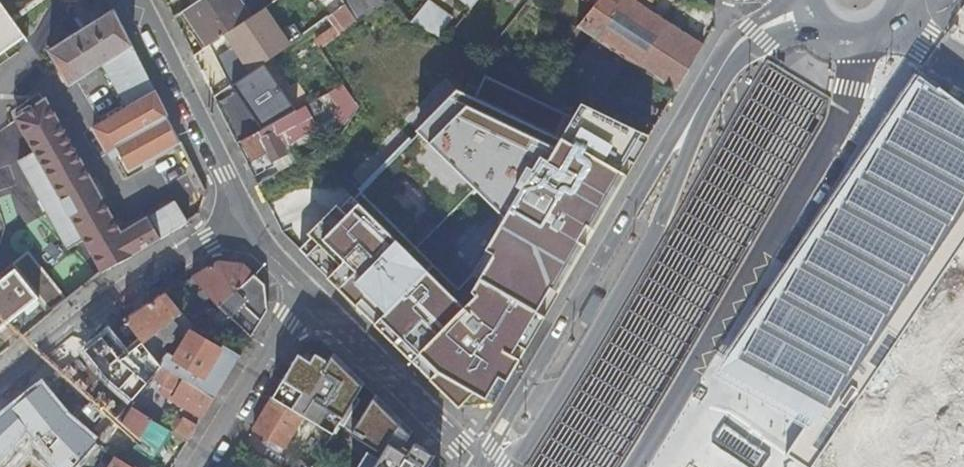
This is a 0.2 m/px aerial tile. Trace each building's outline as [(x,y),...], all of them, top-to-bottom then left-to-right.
[(238,0),(201,0),(193,6),(186,10),(209,46),(238,25),(241,23),(250,17),(238,0)] [(327,0),(324,0),(320,3),(324,9),(330,4),(327,0)] [(342,0),(327,0),(330,4),(324,9),(329,17),(346,5),(342,0)] [(445,72),(396,0),(395,0),(328,46),(345,70),(372,52),(405,100),(445,72)] [(346,5),(359,23),(391,0),(342,0),(346,5)] [(636,9),(623,0),(603,0),(577,28),(675,93),(703,47),(636,9)] [(0,2),(0,53),(24,36),(0,2)] [(267,5),(250,17),(241,23),(248,33),(274,15),(267,5)] [(321,50),(359,23),(346,5),(329,17),(337,27),(316,42),(321,50)] [(162,106),(115,11),(48,53),(70,90),(103,66),(128,108),(93,129),(111,162),(120,156),(129,172),(180,144),(161,107),(162,106)] [(209,46),(193,57),(212,93),(262,60),(259,55),(256,51),(260,48),(251,35),(247,38),(238,25),(209,46)] [(592,81),(590,86),(595,89),(598,85),(606,90),(623,62),(592,42),(579,62),(575,60),(570,66),(586,77),(592,81)] [(237,91),(217,104),(237,144),(241,142),(259,132),(308,105),(302,96),(300,97),(295,91),(287,97),(271,73),(239,93),(237,91)] [(487,415),(651,133),(586,99),(574,112),(490,73),(479,95),(460,87),(357,193),(345,204),(340,202),(312,230),(313,236),(302,246),(374,319),(372,323),(471,418),(487,415)] [(923,74),(907,98),(802,259),(730,368),(763,388),(816,418),(793,457),(811,466),(819,466),(963,246),(963,97),(923,74)] [(583,82),(590,86),(592,81),(586,77),(583,82)] [(345,85),(334,91),(346,109),(340,113),(349,126),(360,107),(345,85)] [(87,238),(104,273),(188,224),(175,203),(121,235),(100,196),(100,195),(97,187),(94,187),(46,101),(18,119),(36,150),(20,160),(71,248),(87,238)] [(308,105),(259,132),(241,142),(252,162),(268,153),(274,163),(288,155),(284,149),(319,127),(308,105)] [(38,300),(51,315),(69,301),(27,249),(0,271),(0,276),(3,280),(0,282),(0,331),(38,300)] [(219,263),(192,278),(219,308),(255,276),(244,266),(219,263)] [(255,276),(219,308),(250,339),(267,311),(265,287),(255,276)] [(182,314),(167,294),(153,302),(124,321),(134,333),(142,344),(182,314)] [(220,350),(197,336),(197,337),(190,333),(193,328),(182,314),(142,344),(145,347),(161,367),(163,368),(178,378),(186,383),(213,400),(239,358),(222,347),(220,350)] [(434,456),(416,444),(414,446),(408,441),(413,433),(374,397),(358,422),(350,417),(360,400),(356,397),(363,383),(333,356),(327,362),(316,357),(310,362),(298,357),(273,399),(334,434),(340,426),(382,454),(379,458),(372,455),(364,466),(427,466),(434,456)] [(154,417),(178,378),(163,368),(153,381),(138,407),(154,417)] [(202,418),(213,400),(186,383),(174,401),(202,418)] [(273,399),(253,432),(283,451),(303,417),(273,399)] [(152,461),(169,431),(155,423),(127,406),(94,444),(102,449),(118,425),(121,427),(120,429),(130,434),(138,440),(135,445),(133,449),(152,461)] [(155,423),(169,431),(175,422),(161,414),(155,423)] [(188,442),(197,428),(183,419),(174,434),(188,442)] [(127,440),(135,445),(138,440),(130,434),(127,440)] [(289,454),(281,466),(311,466),(289,454)] [(116,457),(110,466),(133,466),(116,457)]
